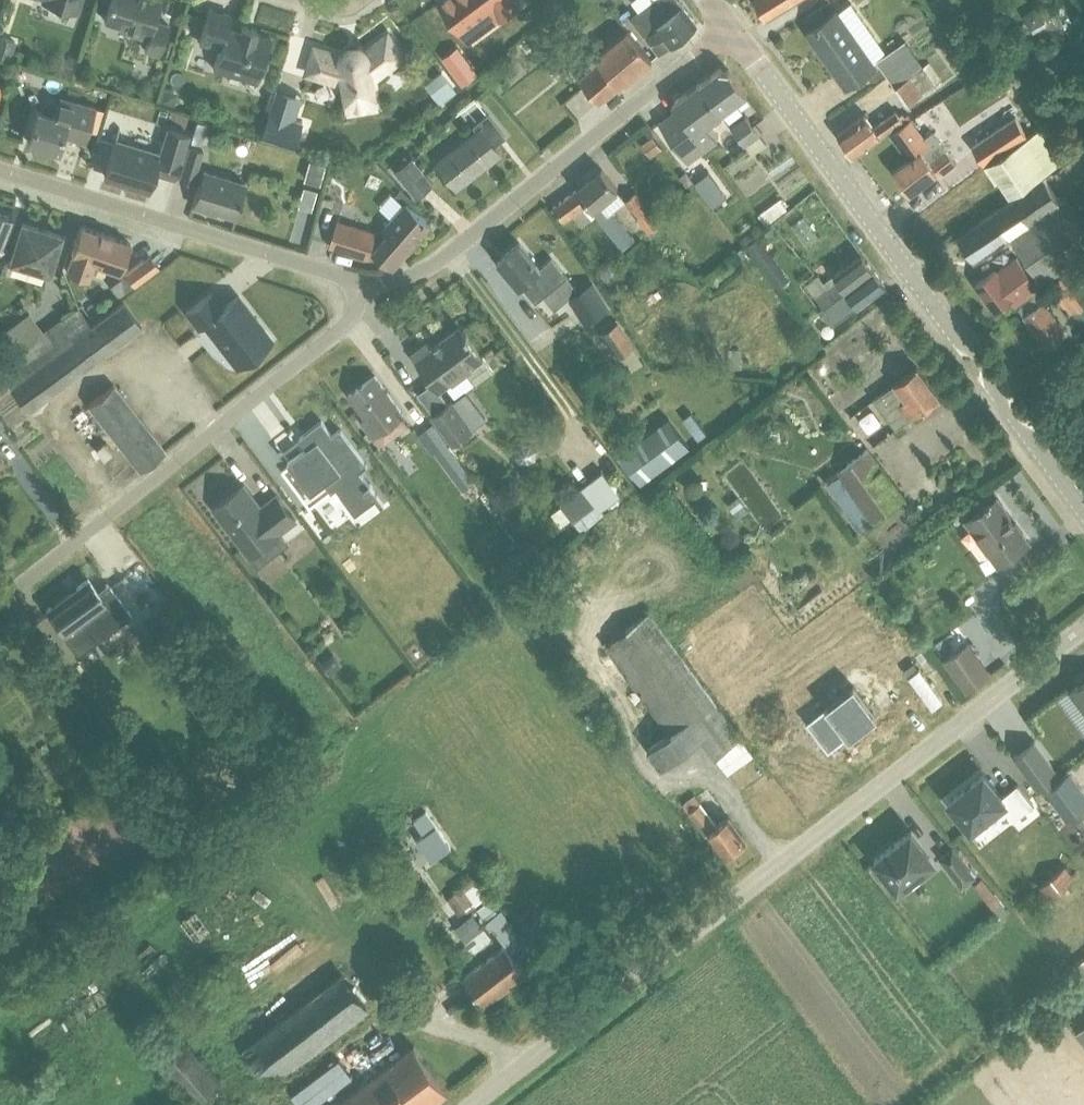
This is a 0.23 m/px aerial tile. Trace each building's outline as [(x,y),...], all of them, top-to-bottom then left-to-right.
[(43,1),(77,11),(80,0),(43,0),(43,1)] [(105,20),(134,29),(133,34),(148,39),(145,49),(160,54),(169,25),(155,21),(162,0),(111,0),(105,20)] [(440,2),(453,20),(451,21),(451,24),(456,31),(459,31),(461,30),(463,33),(494,10),(501,19),(520,4),(517,0),(442,0),(440,2)] [(632,3),(640,12),(632,18),(652,43),(660,54),(699,23),(683,4),(681,2),(680,1),(680,0),(635,0),(632,3)] [(766,17),(793,0),(756,0),(766,17)] [(811,29),(808,31),(847,86),(876,65),(880,62),(878,59),(887,53),(851,3),(838,12),(837,11),(829,16),(811,29)] [(822,6),(804,19),(811,29),(829,16),(822,6)] [(1037,7),(1023,15),(1033,32),(1047,25),(1037,7)] [(210,8),(199,42),(220,48),(214,68),(228,73),(229,70),(258,79),(271,38),(256,33),(257,29),(242,25),(240,32),(228,28),(232,15),(210,8)] [(932,61),(953,46),(929,12),(908,27),(932,61)] [(601,102),(654,57),(629,29),(591,62),(594,66),(580,78),(601,102)] [(344,52),(342,56),(316,47),(308,73),(341,83),(347,118),(379,111),(372,80),(404,56),(389,35),(366,52),(363,49),(359,47),(355,46),(351,47),(347,49),(344,52)] [(0,37),(0,54),(10,57),(15,41),(0,37)] [(545,38),(533,48),(551,70),(564,60),(545,38)] [(890,78),(919,58),(906,40),(887,53),(878,59),(880,62),(890,78)] [(1066,49),(1073,60),(1083,53),(1083,51),(1078,42),(1066,49)] [(919,58),(890,78),(908,104),(942,80),(929,62),(925,65),(919,58)] [(463,83),(476,74),(468,64),(456,73),(463,83)] [(722,67),(702,81),(724,112),(749,93),(731,69),(722,67)] [(457,92),(443,72),(427,84),(441,103),(457,92)] [(681,107),(662,121),(691,161),(719,140),(708,124),(724,112),(702,81),(676,101),(681,107)] [(173,104),(178,90),(164,86),(160,100),(173,104)] [(39,109),(30,141),(59,150),(64,133),(68,134),(72,123),(90,129),(100,132),(107,111),(97,108),(97,107),(79,101),(78,105),(61,100),(57,114),(39,109)] [(856,155),(906,118),(902,112),(899,115),(896,111),(874,127),(865,114),(839,132),(856,155)] [(1020,111),(976,143),(990,162),(1034,130),(1020,111)] [(296,146),(303,122),(295,119),(270,112),(263,136),(296,146)] [(498,144),(508,137),(489,114),(479,122),(482,127),(440,161),(461,187),(504,152),(498,144)] [(749,116),(735,127),(748,144),(751,148),(755,153),(767,144),(761,135),(762,134),(749,116)] [(908,119),(891,132),(911,158),(894,171),(909,190),(936,169),(941,175),(956,163),(933,133),(924,140),(917,132),(912,125),(908,119)] [(1011,194),(1072,154),(1051,122),(987,164),(997,180),(1000,178),(1011,194)] [(735,127),(721,138),(734,155),(748,144),(735,127)] [(115,139),(104,175),(132,183),(131,187),(150,192),(156,172),(175,178),(189,134),(168,128),(160,153),(115,139)] [(194,132),(191,141),(202,145),(204,135),(194,132)] [(653,133),(646,139),(655,151),(663,145),(653,133)] [(190,146),(180,179),(193,183),(203,150),(190,146)] [(419,197),(436,183),(415,156),(397,170),(419,197)] [(313,164),(307,185),(322,190),(328,169),(313,164)] [(605,168),(579,189),(598,213),(598,212),(606,223),(626,246),(638,237),(615,209),(624,202),(628,198),(605,168)] [(719,205),(735,193),(715,168),(699,180),(719,205)] [(203,170),(192,205),(207,210),(208,208),(235,217),(246,183),(203,170)] [(686,172),(681,176),(687,185),(693,181),(686,172)] [(959,236),(975,260),(1012,235),(1033,267),(1042,281),(1083,253),(1083,224),(1067,198),(1061,201),(1045,177),(960,235),(959,236)] [(598,213),(579,189),(556,207),(567,221),(576,214),(584,224),(598,213)] [(628,198),(624,202),(648,233),(649,232),(661,223),(636,192),(628,198)] [(388,232),(372,249),(391,265),(394,268),(396,266),(409,250),(432,224),(408,203),(406,205),(395,196),(392,193),(380,208),(393,220),(385,229),(388,232)] [(782,198),(761,215),(769,225),(790,209),(782,198)] [(2,245),(13,216),(0,211),(0,244),(2,245)] [(338,221),(330,246),(369,258),(377,233),(338,221)] [(13,260),(51,270),(61,233),(24,222),(13,260)] [(126,257),(131,244),(122,240),(112,237),(112,236),(106,234),(101,232),(101,233),(81,226),(79,232),(77,239),(76,238),(75,241),(76,241),(74,247),(71,254),(72,254),(70,261),(67,269),(67,268),(66,270),(68,271),(88,278),(94,262),(107,267),(121,272),(126,257)] [(791,280),(758,238),(745,248),(778,290),(791,280)] [(522,284),(537,302),(570,275),(555,256),(542,267),(522,243),(500,261),(521,286),(522,284)] [(744,248),(736,254),(744,264),(751,258),(744,248)] [(823,307),(873,268),(862,254),(824,284),(819,277),(807,286),(823,307)] [(995,270),(977,284),(996,309),(1013,296),(1018,302),(1035,289),(1033,287),(1038,283),(1029,271),(1017,256),(996,272),(995,270)] [(154,270),(145,258),(125,273),(134,285),(154,270)] [(613,262),(599,270),(605,279),(618,271),(613,262)] [(832,318),(836,323),(845,316),(886,285),(873,268),(823,307),(832,318)] [(1083,323),(1083,292),(1067,269),(1052,281),(1083,324),(1083,323)] [(595,282),(572,296),(589,322),(612,308),(595,282)] [(83,283),(74,289),(81,299),(89,293),(83,283)] [(1049,346),(1067,332),(1036,292),(1018,306),(1049,346)] [(204,324),(237,367),(271,340),(260,326),(261,325),(238,295),(223,308),(211,293),(186,312),(199,328),(204,324)] [(43,334),(14,356),(0,366),(0,370),(28,409),(141,326),(124,302),(89,327),(76,310),(43,334)] [(43,334),(27,312),(0,332),(0,335),(14,356),(43,334)] [(646,361),(641,353),(621,321),(604,332),(624,363),(630,372),(646,361)] [(428,342),(412,354),(439,391),(466,371),(476,384),(493,371),(460,327),(432,348),(428,342)] [(742,348),(730,348),(731,365),(743,365),(742,348)] [(898,427),(941,395),(919,365),(875,397),(898,427)] [(376,375),(350,394),(368,418),(364,421),(375,435),(379,432),(385,441),(409,424),(402,415),(405,413),(376,375)] [(85,377),(62,393),(75,412),(99,396),(85,377)] [(140,470),(166,450),(114,385),(88,406),(140,470)] [(475,432),(452,402),(432,417),(455,447),(475,432)] [(691,411),(683,417),(700,438),(708,432),(691,411)] [(692,445),(669,416),(621,454),(644,483),(692,445)] [(322,420),(300,437),(308,447),(288,462),(291,465),(283,471),(310,508),(337,488),(356,514),(376,499),(382,507),(385,505),(372,487),(373,486),(371,483),(370,484),(360,471),(368,465),(341,429),(333,434),(322,420)] [(449,445),(435,455),(457,484),(471,474),(449,445)] [(842,473),(828,483),(862,530),(874,521),(906,496),(869,448),(840,469),(842,473)] [(214,508),(250,555),(297,520),(278,495),(261,507),(245,485),(214,508)] [(584,487),(563,503),(564,504),(574,517),(577,521),(598,505),(584,487)] [(999,564),(1029,543),(997,498),(991,502),(990,501),(987,503),(988,504),(967,519),(999,564)] [(564,504),(553,513),(562,526),(574,517),(564,504)] [(69,592),(47,609),(59,626),(80,653),(87,648),(104,635),(132,614),(118,596),(111,586),(102,593),(100,594),(98,591),(88,578),(69,592)] [(641,646),(618,662),(670,733),(649,748),(663,766),(702,737),(729,773),(754,755),(649,612),(627,628),(641,646)] [(953,654),(944,660),(967,692),(992,674),(991,674),(991,673),(976,653),(969,642),(953,654)] [(335,655),(325,663),(333,675),(344,667),(335,655)] [(909,677),(919,669),(914,662),(903,670),(909,677)] [(1080,682),(1071,689),(1083,706),(1083,675),(1078,680),(1080,682)] [(826,707),(807,722),(819,738),(829,751),(847,737),(848,736),(850,739),(878,717),(876,715),(864,698),(854,686),(833,702),(826,707)] [(1050,762),(1035,740),(1022,749),(1014,756),(1028,776),(1039,791),(1047,785),(1060,776),(1050,762)] [(1070,771),(1066,774),(1061,778),(1054,783),(1045,790),(1054,801),(1062,813),(1067,818),(1083,806),(1083,790),(1079,783),(1070,771)] [(963,789),(948,801),(958,814),(971,830),(986,818),(1003,805),(1004,804),(1009,811),(1015,819),(1023,813),(1034,804),(1024,792),(1018,784),(1017,784),(1010,790),(1003,796),(1002,796),(992,783),(984,773),(963,789)] [(728,854),(747,841),(729,816),(718,824),(697,795),(685,803),(707,833),(711,830),(728,854)] [(427,812),(414,821),(424,835),(417,840),(431,861),(451,847),(427,812)] [(912,830),(874,859),(898,891),(936,861),(912,830)] [(953,848),(941,857),(963,885),(975,876),(953,848)] [(1065,866),(1040,886),(1050,899),(1074,879),(1065,866)] [(1003,902),(983,877),(975,884),(994,908),(1003,902)] [(467,886),(459,893),(472,910),(481,903),(467,886)] [(501,912),(491,899),(480,907),(490,921),(495,917),(501,912)] [(516,957),(529,947),(502,911),(501,912),(495,917),(490,921),(508,944),(466,975),(486,1003),(528,972),(516,957)] [(269,1081),(368,1005),(343,973),(244,1049),(269,1081)] [(189,1041),(166,1062),(199,1099),(222,1079),(189,1041)] [(450,1091),(416,1046),(337,1104),(431,1104),(450,1091)]
